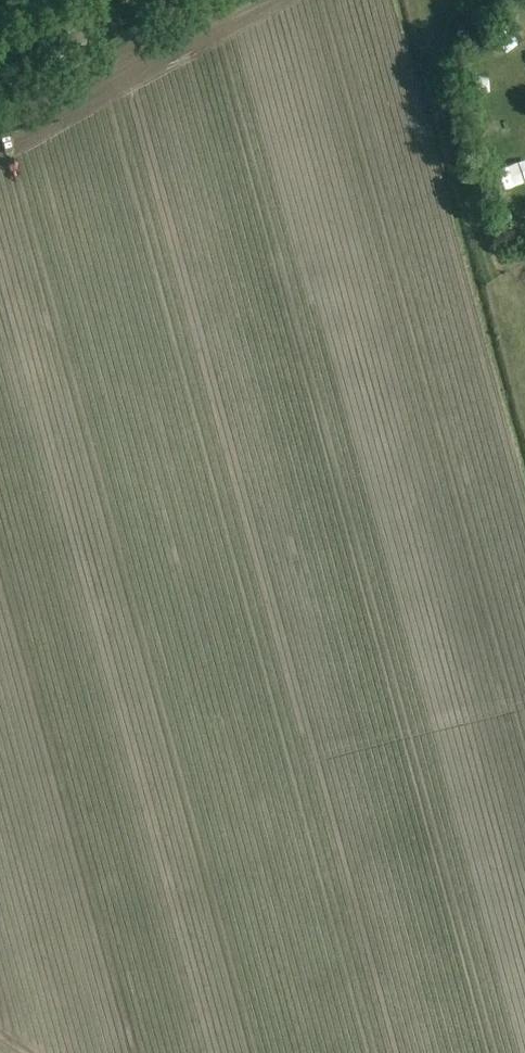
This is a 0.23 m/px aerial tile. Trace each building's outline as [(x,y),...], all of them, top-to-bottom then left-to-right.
[(503,39),(522,30),(514,13),(495,22),(503,39)]
